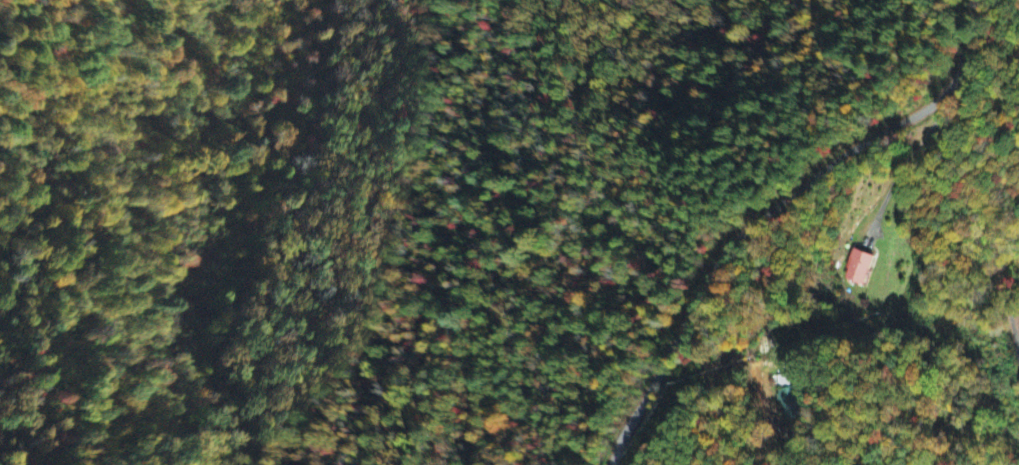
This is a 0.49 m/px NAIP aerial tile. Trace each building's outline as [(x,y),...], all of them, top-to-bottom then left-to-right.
[(839,279),(860,287),(871,258),(850,250),(839,279)] [(781,422),(803,416),(795,387),(773,393),(781,422)]
